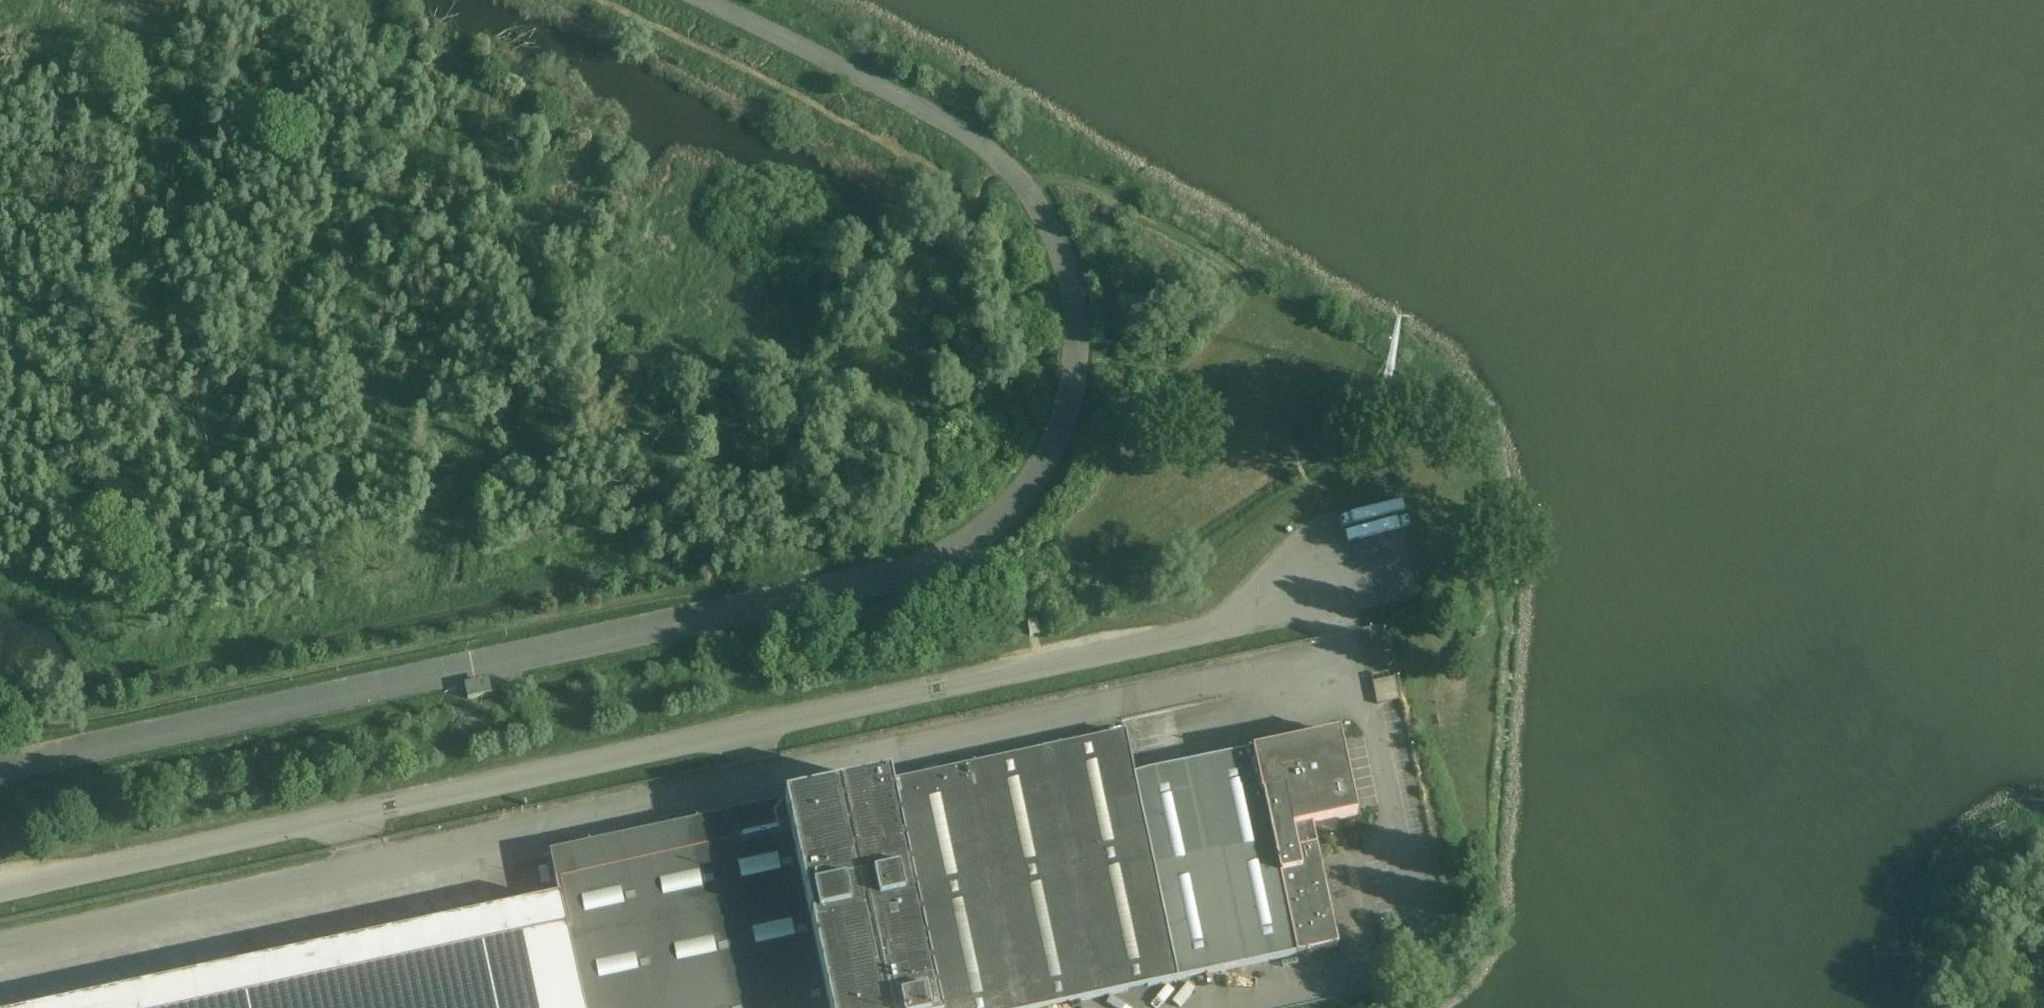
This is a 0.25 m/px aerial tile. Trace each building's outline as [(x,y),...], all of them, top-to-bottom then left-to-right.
[(1038,635),(1036,621),(1027,623),(1030,637),(1038,635)] [(493,700),(490,688),(466,694),(469,706),(493,700)] [(1125,733),(1103,737),(1112,778),(1133,774),(1125,733)] [(1315,847),(1311,826),(1356,817),(1338,734),(1252,751),(1134,776),(1145,827),(1153,865),(1178,980),(1295,954),(1296,955),(1336,946),(1315,847)] [(1178,980),(1153,865),(1131,869),(1123,832),(1112,778),(1103,737),(838,794),(883,1007),(1046,1007),(1178,980)] [(1145,827),(1134,776),(1133,774),(1112,778),(1123,832),(1145,827)] [(783,806),(570,856),(575,878),(555,882),(559,902),(582,1007),(883,1007),(838,794),(783,806)] [(1145,827),(1123,832),(1131,869),(1153,865),(1145,827)] [(127,995),(66,1007),(582,1007),(559,902),(127,995)]
